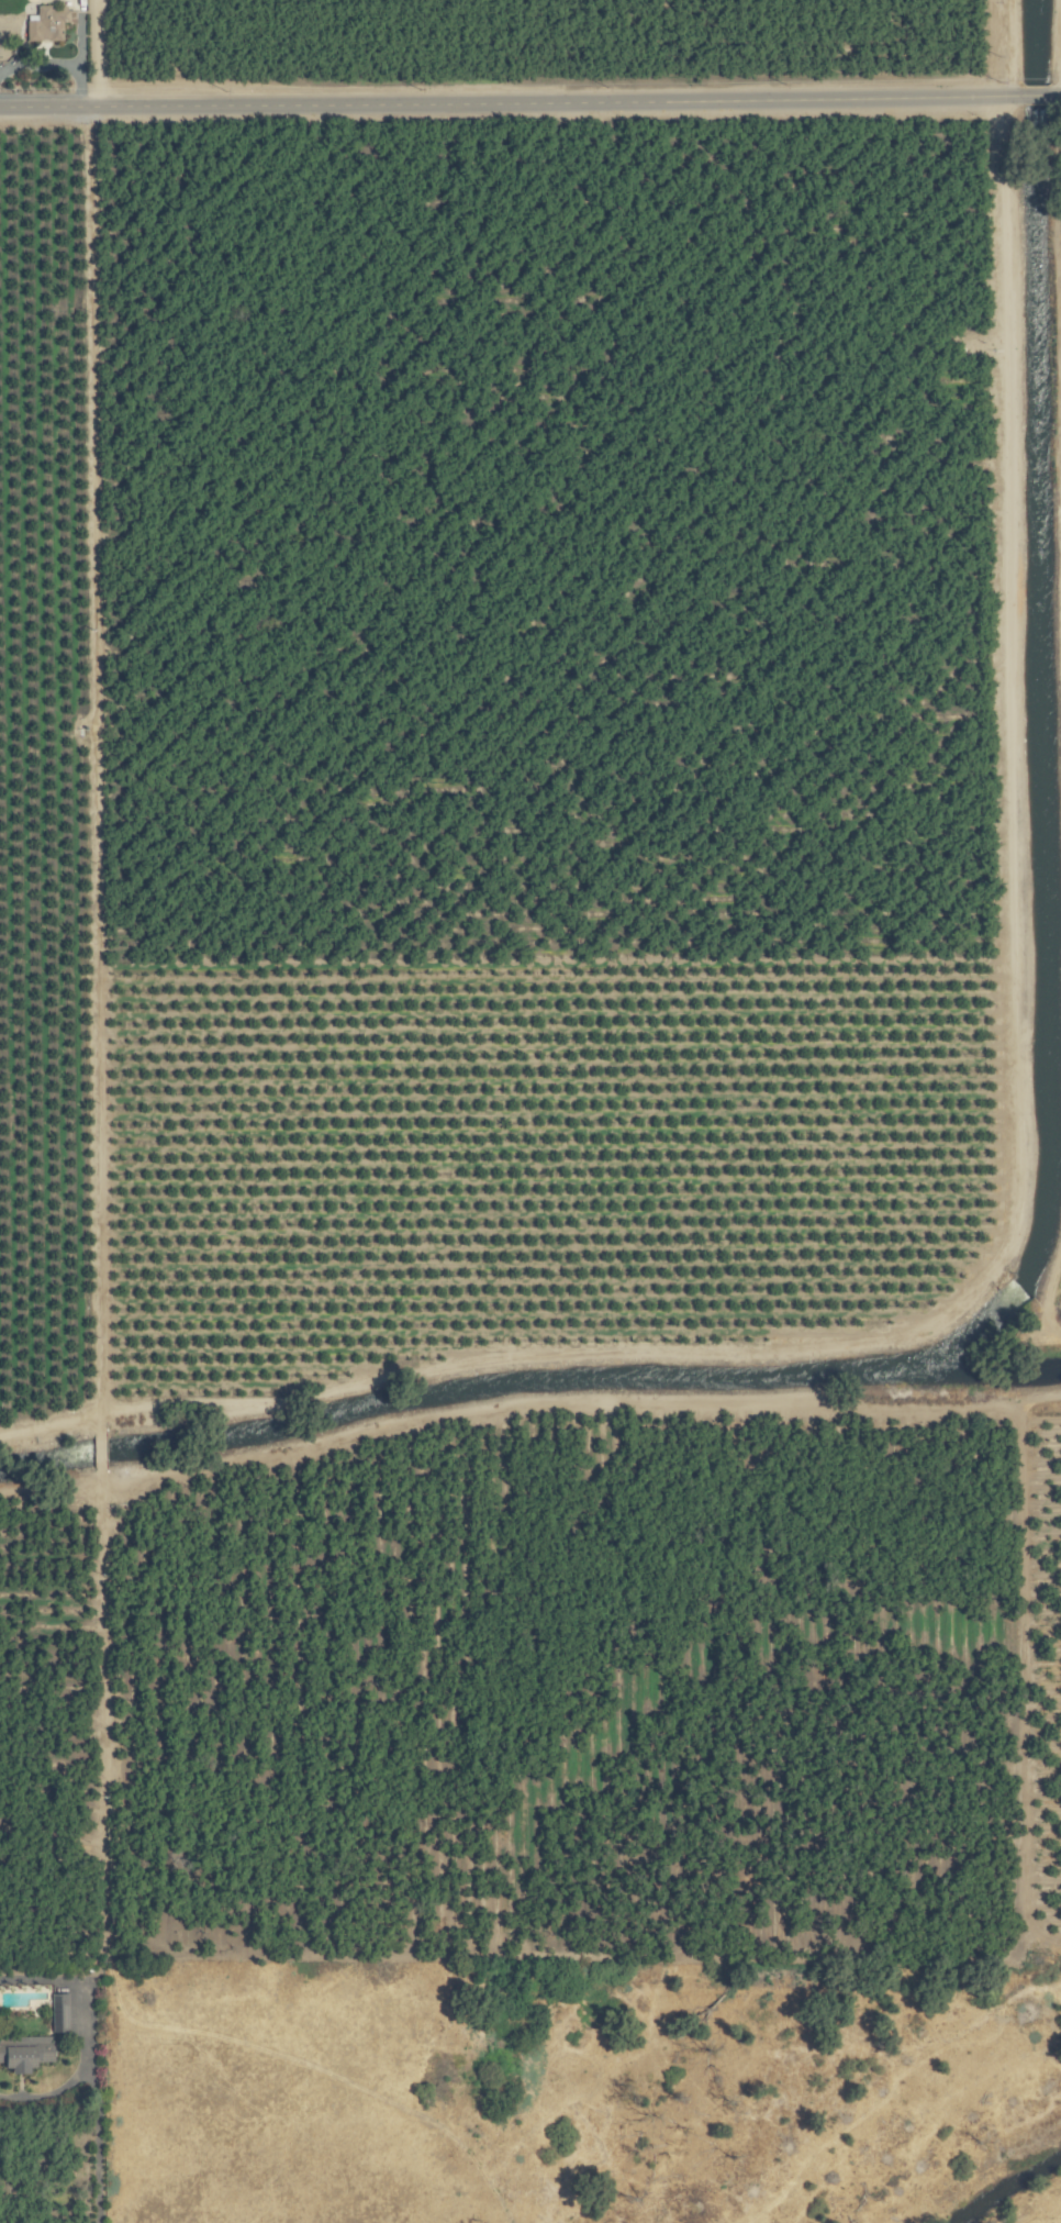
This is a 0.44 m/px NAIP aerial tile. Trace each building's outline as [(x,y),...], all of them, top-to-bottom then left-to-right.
[(64,7),(35,6),(35,21),(25,21),(24,41),(57,41),(58,20),(64,20),(64,7)] [(67,2034),(66,1994),(50,1995),(51,2034),(67,2034)] [(50,2036),(5,2038),(5,2043),(0,2044),(0,2065),(6,2065),(7,2076),(24,2075),(24,2069),(34,2068),(34,2063),(51,2063),(50,2036)]
